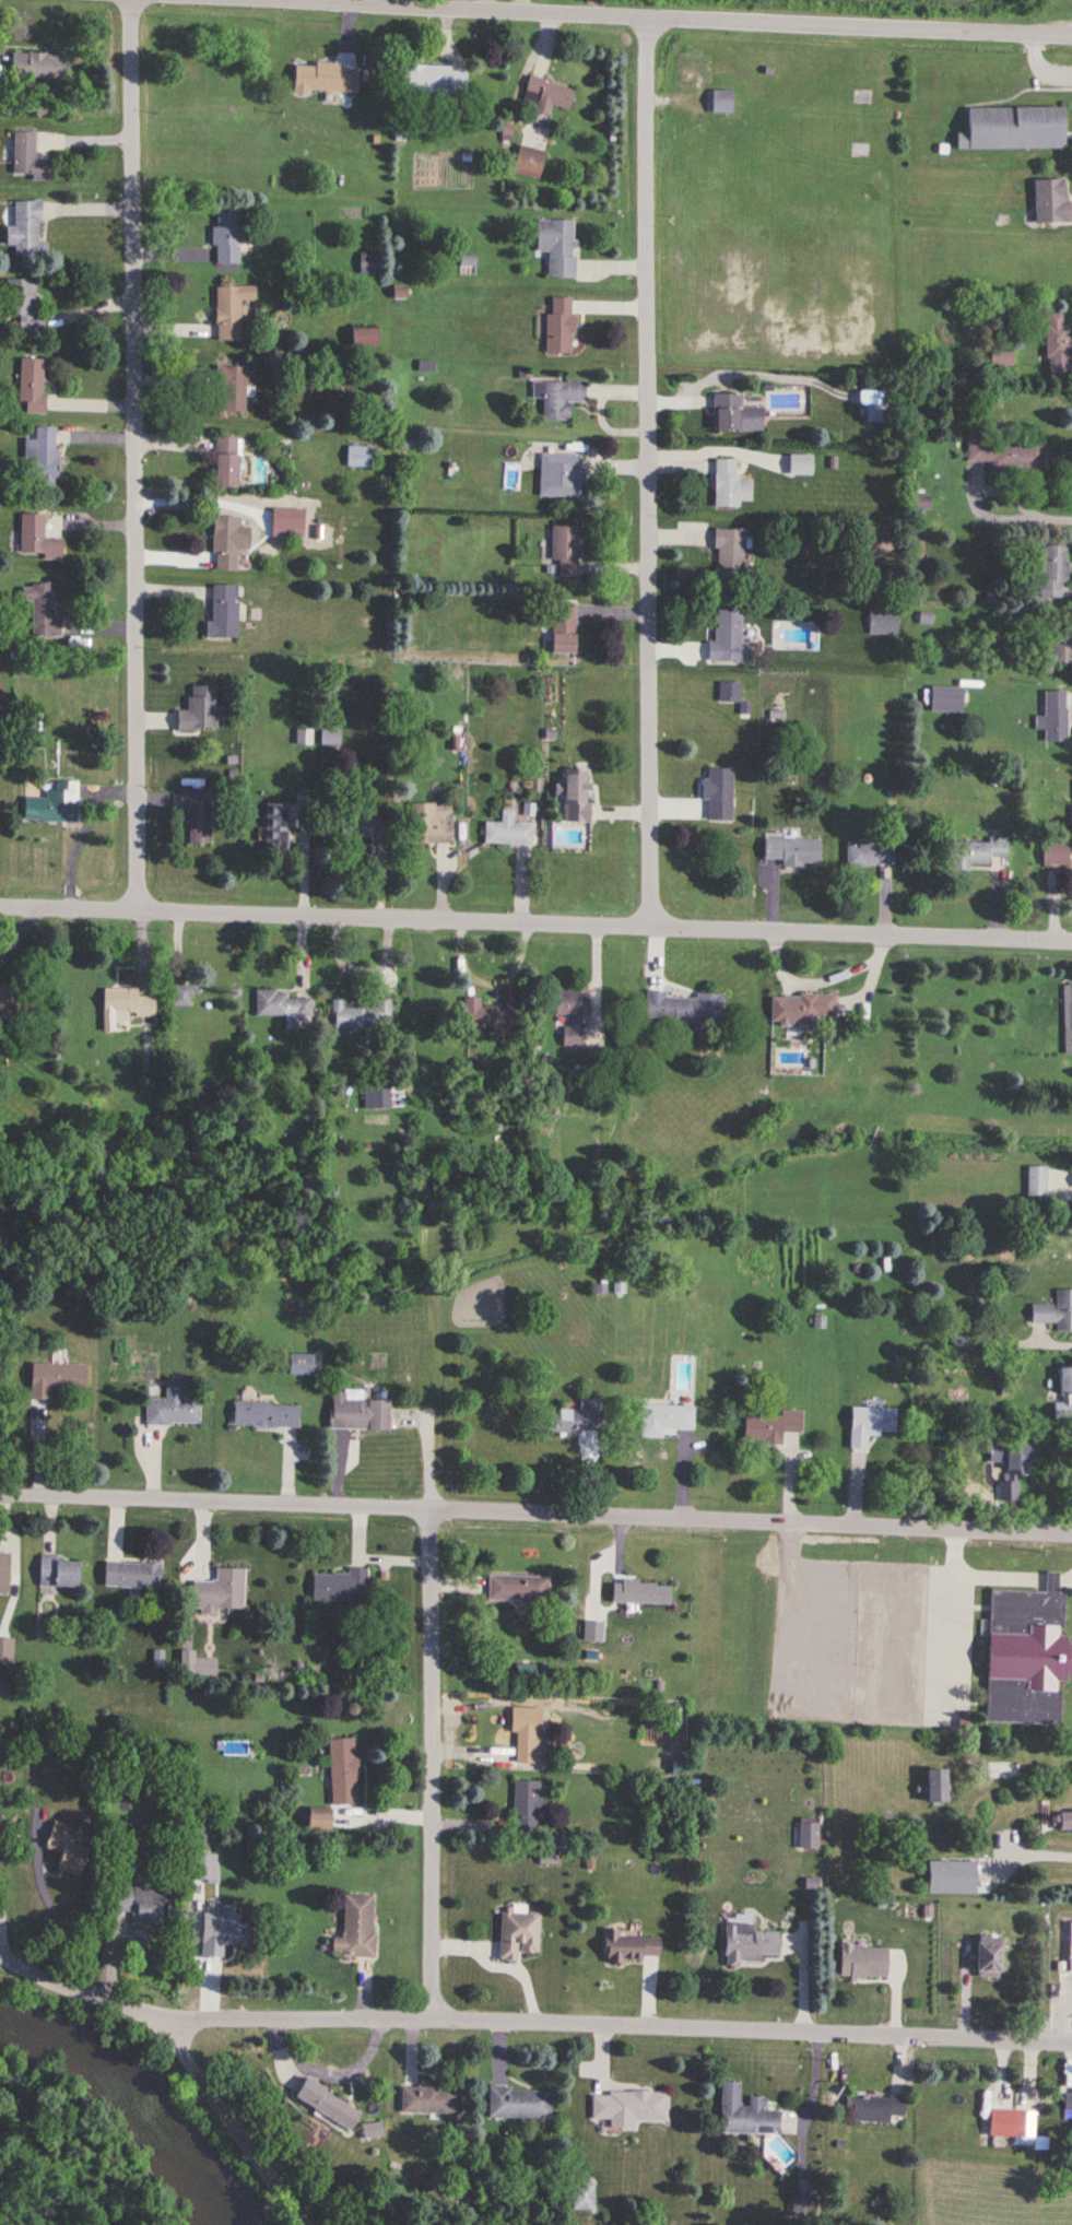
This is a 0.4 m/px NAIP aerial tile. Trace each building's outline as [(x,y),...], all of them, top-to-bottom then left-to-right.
[(64,53),(11,53),(11,77),(64,77),(64,53)] [(357,92),(357,68),(326,67),(326,63),(303,62),(302,66),(292,66),(291,100),(312,101),(312,91),(357,92)] [(399,66),(399,92),(467,94),(467,67),(399,66)] [(550,104),(569,109),(574,88),(528,77),(523,99),(537,102),(534,111),(548,114),(550,104)] [(732,112),(732,90),(711,90),(711,112),(732,112)] [(1062,107),(967,107),(967,149),(1062,149),(1062,107)] [(34,131),(13,131),(13,174),(32,174),(32,180),(51,180),(51,159),(34,160),(34,131)] [(512,172),(539,177),(545,150),(518,144),(512,172)] [(1035,224),(1068,223),(1067,179),(1033,180),(1035,224)] [(14,226),(6,226),(6,245),(15,245),(15,253),(46,253),(46,242),(39,242),(39,200),(14,200),(14,226)] [(238,210),(215,210),(215,264),(238,264),(238,210)] [(575,220),(536,219),(536,252),(548,252),(548,277),(574,278),(575,220)] [(359,275),(379,275),(379,253),(359,253),(359,275)] [(34,311),(35,280),(5,279),(5,315),(19,315),(18,333),(42,334),(42,311),(34,311)] [(215,286),(215,340),(240,340),(240,300),(255,300),(255,286),(215,286)] [(572,353),(572,298),(547,298),(547,353),(572,353)] [(1069,378),(1069,326),(1062,326),(1062,314),(1046,314),(1046,378),(1069,378)] [(375,330),(351,330),(351,346),(375,346),(375,330)] [(1013,348),(991,348),(991,367),(1013,367),(1013,348)] [(44,413),(44,359),(19,359),(19,403),(25,403),(25,414),(44,413)] [(221,411),(244,411),(245,385),(254,385),(254,367),(214,366),(214,386),(221,386),(221,411)] [(569,402),(584,402),(585,383),(543,382),(543,421),(569,422),(569,402)] [(866,423),(893,423),(893,391),(866,391),(866,423)] [(740,393),(714,393),(714,430),(762,430),(762,406),(740,406),(740,393)] [(56,483),(56,427),(34,427),(34,440),(24,440),(24,483),(56,483)] [(236,437),(215,437),(213,488),(235,488),(236,437)] [(1049,440),(967,439),(967,462),(990,462),(990,473),(1048,473),(1049,440)] [(347,467),(373,467),(373,446),(347,446),(347,467)] [(581,455),(560,455),(560,473),(539,473),(539,497),(580,498),(581,455)] [(714,507),(739,507),(739,502),(751,502),(751,478),(736,478),(736,459),(714,459),(714,507)] [(929,509),(929,497),(913,497),(913,509),(929,509)] [(44,539),(44,515),(21,515),(21,556),(62,557),(62,539),(44,539)] [(239,517),(213,516),(212,571),(236,571),(237,549),(249,549),(250,527),(239,527),(239,517)] [(578,527),(551,527),(551,563),(556,563),(556,578),(578,578),(578,527)] [(744,529),(715,529),(715,572),(744,572),(744,529)] [(1042,546),(1041,597),(1066,597),(1067,546),(1042,546)] [(206,622),(206,638),(238,638),(238,585),(211,585),(211,622),(206,622)] [(56,586),(22,586),(21,602),(32,603),(32,637),(56,637),(56,586)] [(576,653),(576,603),(552,603),(552,653),(576,653)] [(751,643),(740,643),(741,609),(717,609),(716,642),(709,642),(709,662),(751,663),(751,643)] [(898,634),(898,609),(869,609),(869,634),(898,634)] [(1071,664),(1071,627),(1052,627),(1052,664),(1071,664)] [(741,683),(720,683),(720,703),(741,703),(741,683)] [(176,711),(177,731),(216,730),(215,686),(189,687),(189,711),(176,711)] [(1067,743),(1067,692),(1043,692),(1043,743),(1067,743)] [(342,746),(342,729),(322,729),(322,746),(342,746)] [(312,745),(313,731),(298,730),(297,744),(312,745)] [(704,801),(708,801),(708,823),(733,823),(733,769),(704,769),(704,801)] [(563,823),(588,823),(588,771),(563,771),(563,823)] [(23,799),(23,822),(78,824),(79,783),(53,782),(52,791),(46,791),(46,799),(23,799)] [(189,811),(189,845),(210,845),(210,791),(179,791),(179,811),(189,811)] [(266,804),(266,850),(288,850),(288,804),(266,804)] [(410,845),(452,845),(452,804),(410,804),(410,845)] [(502,823),(485,823),(484,845),(534,846),(534,824),(513,824),(513,811),(502,811),(502,823)] [(370,845),(386,845),(386,818),(342,818),(342,839),(370,839),(370,845)] [(954,841),(953,870),(968,871),(969,865),(990,866),(990,859),(1007,860),(1008,840),(989,839),(989,843),(954,841)] [(819,840),(763,840),(763,863),(819,863),(819,840)] [(846,867),(894,867),(894,843),(846,843),(846,867)] [(1063,985),(1063,1055),(1071,1055),(1071,985),(1063,985)] [(171,1006),(194,1006),(194,986),(171,986),(171,1006)] [(0,989),(0,1011),(12,1011),(12,989),(0,989)] [(287,998),(287,990),(255,991),(255,1017),(285,1017),(285,1030),(298,1030),(298,1018),(311,1018),(311,998),(287,998)] [(102,991),(102,1032),(114,1032),(114,1022),(128,1022),(128,1018),(155,1018),(155,997),(137,997),(137,991),(102,991)] [(583,1047),(584,993),(554,992),(554,1015),(569,1015),(569,1023),(564,1023),(563,1047),(583,1047)] [(667,993),(646,992),(645,1022),(722,1024),(723,995),(695,994),(695,998),(667,998),(667,993)] [(835,1015),(835,995),(770,994),(769,1027),(814,1027),(814,1015),(835,1015)] [(480,1007),(480,998),(464,998),(463,1038),(481,1038),(481,1030),(508,1030),(508,1007),(480,1007)] [(376,1008),(344,1008),(344,1000),(333,1000),(333,1030),(390,1030),(390,1000),(376,1000),(376,1008)] [(1046,1197),(1046,1167),(1027,1166),(1027,1197),(1046,1197)] [(317,1184),(307,1174),(297,1183),(308,1193),(317,1184)] [(1056,1291),(1056,1304),(1032,1304),(1032,1324),(1056,1323),(1056,1332),(1071,1332),(1071,1290),(1056,1291)] [(290,1375),(311,1375),(311,1354),(290,1354),(290,1375)] [(49,1400),(49,1390),(84,1391),(84,1365),(30,1364),(29,1400),(49,1400)] [(1057,1417),(1071,1417),(1071,1366),(1057,1366),(1057,1417)] [(166,1399),(145,1399),(145,1424),(199,1424),(199,1400),(183,1400),(183,1387),(166,1387),(166,1399)] [(330,1429),(388,1431),(388,1400),(362,1400),(362,1392),(331,1391),(330,1429)] [(548,1410),(548,1432),(600,1432),(600,1400),(580,1400),(580,1410),(548,1410)] [(297,1427),(297,1404),(232,1403),(232,1426),(297,1427)] [(641,1404),(640,1435),(663,1436),(663,1431),(693,1432),(694,1407),(641,1404)] [(896,1409),(851,1408),(849,1451),(867,1451),(868,1435),(896,1436),(896,1409)] [(781,1416),(745,1414),(744,1443),(782,1445),(782,1432),(801,1433),(802,1411),(782,1410),(781,1416)] [(990,1443),(990,1465),(1033,1465),(1033,1443),(990,1443)] [(999,1502),(1017,1502),(1017,1483),(999,1483),(999,1502)] [(8,1595),(10,1554),(0,1554),(0,1594),(8,1595)] [(40,1590),(80,1590),(80,1560),(40,1560),(40,1590)] [(104,1588),(160,1589),(160,1564),(104,1564),(104,1588)] [(311,1602),(366,1602),(367,1569),(348,1568),(348,1574),(312,1574),(311,1602)] [(244,1570),(215,1570),(215,1582),(191,1582),(191,1611),(244,1611),(244,1570)] [(1061,1725),(1062,1675),(1071,1675),(1071,1645),(1066,1645),(1066,1637),(1062,1636),(1063,1594),(1057,1594),(1057,1573),(1045,1573),(1045,1593),(988,1592),(986,1723),(1061,1725)] [(548,1577),(488,1577),(488,1602),(548,1602),(548,1577)] [(669,1584),(611,1584),(611,1605),(669,1605),(669,1584)] [(583,1642),(603,1642),(603,1622),(583,1622),(583,1642)] [(537,1708),(510,1708),(510,1733),(515,1733),(515,1764),(537,1764),(537,1708)] [(356,1805),(355,1740),(328,1740),(329,1806),(356,1805)] [(989,1763),(989,1783),(1017,1783),(1017,1763),(989,1763)] [(926,1804),(949,1804),(949,1772),(926,1772),(926,1804)] [(539,1782),(513,1782),(513,1837),(538,1837),(539,1782)] [(307,1830),(330,1830),(330,1809),(307,1809),(307,1830)] [(1058,1814),(1058,1836),(1071,1836),(1071,1814),(1058,1814)] [(43,1849),(57,1853),(53,1869),(77,1877),(85,1849),(65,1843),(70,1826),(51,1821),(43,1849)] [(819,1821),(799,1821),(799,1850),(819,1850),(819,1821)] [(928,1895),(976,1896),(976,1862),(928,1862),(928,1895)] [(114,1885),(114,1910),(128,1910),(128,1924),(163,1923),(163,1884),(114,1885)] [(373,1957),(374,1896),(343,1895),(342,1939),(332,1939),(331,1956),(373,1957)] [(537,1912),(498,1912),(498,1961),(516,1961),(516,1953),(537,1953),(537,1912)] [(779,1932),(735,1930),(735,1925),(725,1925),(724,1962),(760,1963),(761,1955),(778,1955),(779,1932)] [(619,1929),(604,1929),(603,1962),(642,1962),(642,1956),(658,1956),(658,1937),(619,1936),(619,1929)] [(999,1937),(975,1937),(975,1975),(999,1975),(999,1937)] [(887,1947),(839,1946),(838,1978),(886,1979),(887,1947)] [(359,2112),(301,2076),(287,2098),(345,2135),(359,2112)] [(779,2110),(765,2110),(765,2096),(749,2096),(748,2106),(739,2105),(739,2081),(720,2081),(719,2132),(778,2134),(779,2110)] [(459,2114),(460,2087),(400,2086),(400,2113),(459,2114)] [(550,2090),(488,2089),(488,2118),(550,2119),(550,2090)] [(635,2119),(666,2120),(667,2092),(591,2091),(590,2120),(618,2120),(618,2129),(635,2129),(635,2119)] [(1064,2094),(1064,2112),(1071,2112),(1071,2094),(1064,2094)] [(904,2117),(904,2097),(847,2095),(846,2120),(891,2122),(891,2116),(904,2117)] [(1034,2110),(990,2109),(989,2136),(1033,2137),(1034,2110)] [(362,2138),(380,2137),(379,2123),(361,2125),(362,2138)]
